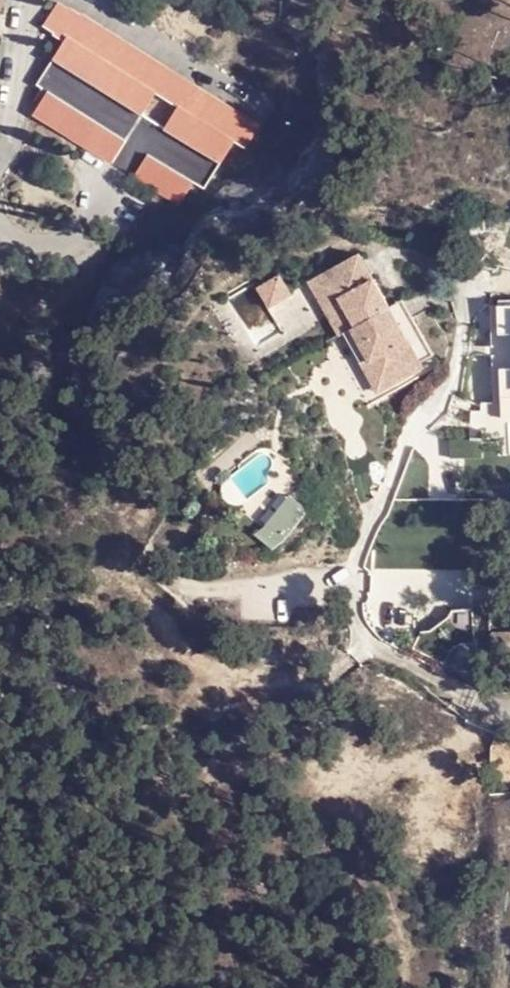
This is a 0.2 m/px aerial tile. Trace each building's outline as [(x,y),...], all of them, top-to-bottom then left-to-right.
[(178,120),(233,156),(245,163),(260,141),(79,26),(77,27),(67,20),(65,21),(55,14),(40,38),(52,45),(50,48),(61,53),(65,48),(156,106),(155,107),(176,121),(178,120)] [(65,48),(61,53),(50,73),(140,129),(155,107),(156,106),(65,48)] [(202,206),(220,179),(162,144),(140,129),(50,73),(34,98),(45,105),(123,155),(146,170),(191,199),(202,206)] [(123,155),(45,105),(29,129),(108,180),(123,155)] [(162,144),(176,121),(155,107),(140,129),(162,144)] [(220,179),(233,156),(178,120),(176,121),(162,144),(220,179)] [(177,223),(191,199),(146,170),(131,193),(177,223)] [(366,252),(320,277),(336,303),(340,302),(346,313),(339,317),(346,333),(357,351),(368,345),(377,357),(371,361),(385,389),(428,366),(424,360),(395,306),(366,252)] [(271,298),(292,288),(282,269),(262,279),(271,298)] [(320,277),(313,280),(342,335),(346,333),(339,317),(346,313),(340,302),(336,303),(320,277)] [(408,299),(395,306),(424,360),(436,353),(408,299)] [(493,396),(509,396),(509,305),(495,305),(493,396)] [(368,345),(357,351),(379,392),(385,389),(371,361),(377,357),(368,345)] [(260,527),(250,534),(269,548),(281,540),(306,510),(287,495),(260,527)] [(473,611),(452,612),(448,620),(431,633),(421,635),(413,651),(434,662),(443,666),(480,688),(488,680),(476,655),(474,648),(473,611)] [(492,635),(493,652),(509,652),(509,634),(492,635)]
